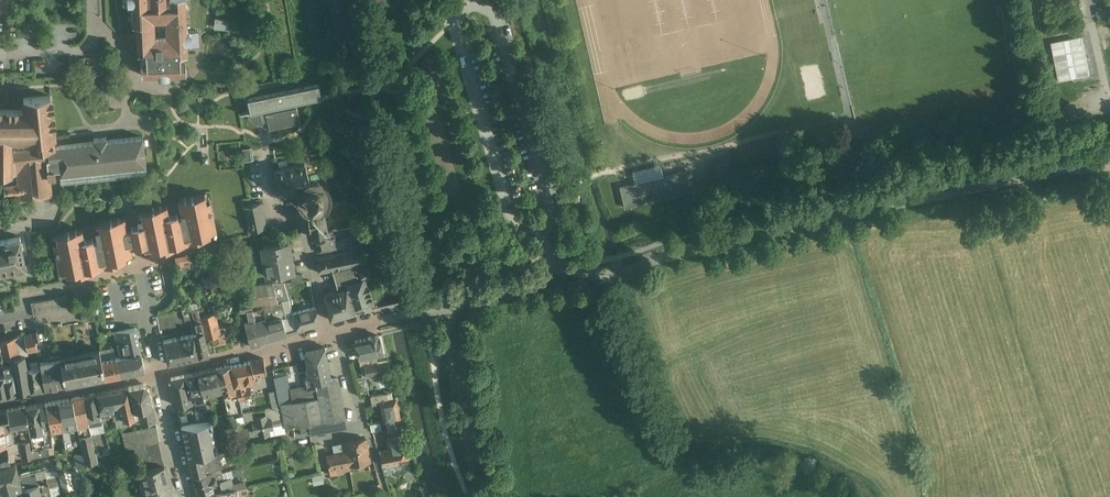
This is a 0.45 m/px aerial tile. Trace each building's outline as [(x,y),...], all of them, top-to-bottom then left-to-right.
[(9,11),(8,0),(0,0),(0,12),(9,11)] [(166,1),(166,0),(134,0),(134,5),(132,6),(133,24),(132,24),(132,25),(137,24),(138,52),(138,53),(143,53),(143,59),(142,59),(141,59),(142,75),(143,75),(159,74),(159,73),(160,73),(160,69),(168,68),(168,73),(185,73),(186,73),(185,57),(180,57),(180,54),(188,53),(188,47),(190,46),(189,32),(187,32),(185,0),(170,0),(170,1),(166,1)] [(19,14),(9,14),(9,24),(20,24),(19,14)] [(215,28),(229,28),(229,17),(215,17),(215,28)] [(107,88),(106,77),(84,78),(85,88),(107,88)] [(318,84),(247,99),(250,110),(247,111),(248,114),(249,117),(250,119),(252,120),(253,121),(255,122),(258,123),(260,123),(262,122),(262,123),(263,122),(267,121),(269,129),(300,123),(297,106),(296,106),(295,102),(320,97),(318,84)] [(12,174),(12,173),(17,173),(26,172),(24,162),(50,159),(49,148),(54,147),(54,146),(54,138),(55,138),(51,96),(23,99),(25,111),(0,111),(0,174),(12,174)] [(95,142),(58,146),(58,147),(54,147),(49,148),(50,159),(59,158),(60,169),(61,181),(146,172),(143,137),(107,141),(106,137),(94,139),(95,142)] [(250,148),(243,149),(245,162),(252,161),(250,148)] [(50,159),(24,162),(26,172),(17,173),(19,184),(27,183),(28,194),(20,195),(21,201),(29,200),(29,198),(33,197),(39,196),(39,197),(52,195),(50,177),(55,176),(55,170),(60,169),(59,158),(50,159)] [(727,162),(714,165),(716,174),(729,170),(727,162)] [(305,163),(275,169),(279,196),(302,192),(302,195),(302,198),(303,201),(305,203),(306,204),(308,205),(310,206),(311,206),(312,206),(314,207),(314,206),(315,206),(317,206),(318,206),(319,205),(320,205),(321,204),(322,203),(323,203),(323,202),(324,200),(325,199),(325,197),(326,195),(326,193),(325,191),(325,189),(324,188),(324,187),(323,186),(322,185),(320,184),(319,184),(318,183),(316,183),(315,182),(313,182),(312,182),(311,183),(309,183),(305,163)] [(685,173),(671,177),(676,198),(690,194),(685,173)] [(671,177),(617,189),(622,210),(676,198),(671,177)] [(19,184),(4,186),(5,197),(20,195),(28,194),(27,183),(19,184)] [(205,195),(179,200),(182,214),(183,216),(178,217),(177,214),(169,216),(167,206),(141,211),(142,218),(138,219),(140,225),(131,227),(132,229),(127,230),(130,246),(143,244),(144,247),(151,246),(151,249),(166,246),(167,249),(175,248),(175,244),(196,240),(195,237),(210,234),(209,230),(216,229),(212,211),(209,211),(209,209),(212,208),(210,201),(206,201),(205,195)] [(261,202),(244,206),(249,231),(266,227),(261,202)] [(317,206),(315,206),(314,206),(314,207),(312,206),(311,206),(310,206),(308,205),(306,204),(305,203),(312,237),(316,236),(328,233),(323,203),(322,203),(321,204),(320,205),(319,205),(318,206),(317,206)] [(93,238),(84,240),(82,230),(57,235),(58,242),(54,243),(55,250),(58,250),(59,252),(56,253),(60,271),(66,270),(67,273),(82,270),(83,273),(91,272),(90,268),(111,264),(111,261),(126,258),(125,254),(132,253),(130,246),(127,230),(125,217),(99,223),(100,230),(96,231),(97,238),(98,238),(98,240),(93,241),(93,238)] [(328,233),(316,236),(318,252),(337,249),(334,236),(344,234),(344,238),(346,237),(350,251),(362,248),(358,235),(357,226),(334,230),(334,232),(328,233)] [(290,234),(279,236),(280,242),(291,240),(290,234)] [(0,241),(0,274),(26,268),(20,237),(0,241)] [(288,242),(262,246),(268,276),(293,272),(288,242)] [(350,251),(334,254),(316,257),(319,272),(332,270),(338,289),(323,293),(330,319),(375,306),(366,278),(371,277),(362,248),(350,251)] [(190,254),(175,257),(177,267),(181,266),(181,269),(186,268),(185,265),(192,264),(190,254)] [(252,308),(247,309),(247,310),(249,320),(245,321),(250,345),(260,342),(260,341),(279,336),(280,336),(279,336),(286,334),(287,334),(287,333),(297,330),(293,313),(291,306),(284,282),(273,282),(278,302),(252,308)] [(273,282),(248,285),(250,299),(252,308),(278,302),(273,282)] [(67,295),(32,301),(34,313),(70,307),(67,295)] [(250,299),(239,302),(241,311),(247,310),(247,309),(252,308),(250,299)] [(92,303),(80,305),(83,320),(95,318),(92,303)] [(316,306),(293,313),(297,330),(319,324),(316,306)] [(200,316),(198,309),(192,311),(197,332),(198,333),(194,334),(199,357),(209,355),(205,338),(204,331),(200,316)] [(205,315),(200,316),(204,331),(205,338),(210,337),(211,341),(213,340),(214,345),(226,342),(224,333),(221,334),(215,312),(205,315)] [(120,356),(141,352),(136,327),(112,332),(114,338),(116,337),(120,356)] [(37,330),(24,334),(27,351),(38,349),(35,339),(39,338),(37,330)] [(24,334),(16,336),(20,355),(25,354),(28,353),(27,351),(24,334)] [(194,334),(163,340),(168,364),(199,357),(194,334)] [(368,338),(355,340),(362,373),(366,372),(366,375),(390,370),(388,360),(367,364),(365,356),(377,354),(377,356),(380,355),(379,353),(382,353),(379,335),(368,337),(368,338)] [(0,340),(0,346),(3,357),(3,358),(10,357),(20,355),(16,336),(0,340)] [(323,347),(306,350),(304,350),(305,352),(308,367),(306,368),(309,378),(315,376),(316,382),(331,378),(324,348),(325,347),(325,346),(323,346),(323,347)] [(108,358),(106,347),(101,348),(101,351),(102,354),(101,354),(106,377),(120,374),(117,356),(108,358)] [(99,351),(60,359),(66,384),(66,383),(104,376),(104,377),(105,376),(105,377),(106,377),(101,354),(102,354),(101,351),(99,351)] [(145,369),(141,352),(120,356),(117,356),(120,374),(145,369)] [(27,369),(25,354),(20,355),(10,357),(11,364),(13,374),(16,392),(31,390),(27,369)] [(59,354),(50,356),(50,359),(42,360),(40,360),(42,373),(44,388),(66,384),(60,359),(59,354)] [(264,358),(253,360),(256,375),(268,372),(264,358)] [(253,360),(229,365),(234,385),(236,392),(237,392),(236,391),(245,389),(245,388),(244,388),(243,384),(257,381),(256,375),(253,360)] [(13,374),(11,364),(3,366),(5,373),(0,374),(0,377),(13,374)] [(234,385),(229,365),(216,368),(222,390),(223,395),(236,392),(234,385)] [(40,373),(39,367),(27,369),(31,390),(44,388),(42,373),(40,373)] [(216,368),(197,373),(202,390),(203,394),(222,390),(216,368)] [(293,401),(290,390),(286,372),(274,375),(277,389),(280,403),(293,401)] [(202,390),(197,373),(184,376),(189,396),(197,394),(198,401),(205,399),(203,394),(202,390)] [(13,374),(0,377),(0,395),(16,392),(13,374)] [(184,375),(171,378),(172,383),(169,384),(171,392),(174,391),(177,405),(190,403),(189,396),(184,376),(184,375)] [(331,378),(316,382),(317,385),(323,420),(344,416),(345,416),(338,377),(331,378)] [(144,384),(128,387),(135,417),(140,416),(141,424),(156,421),(148,387),(144,384)] [(285,427),(309,422),(323,420),(317,385),(290,390),(293,401),(280,403),(280,405),(283,415),(285,426),(285,427)] [(128,387),(110,390),(113,406),(121,405),(124,419),(129,418),(135,417),(128,387)] [(245,389),(236,391),(237,392),(238,399),(252,396),(250,388),(245,389)] [(113,406),(110,390),(97,393),(100,413),(101,418),(115,414),(113,406)] [(387,392),(370,396),(372,405),(380,403),(380,401),(388,399),(387,392)] [(96,393),(84,395),(87,413),(89,424),(102,422),(101,418),(100,413),(99,413),(96,393)] [(83,395),(72,398),(77,425),(89,423),(83,395)] [(72,398),(58,400),(62,418),(64,428),(63,428),(63,432),(65,442),(66,442),(66,446),(72,445),(69,432),(74,431),(74,426),(77,425),(72,398)] [(388,399),(380,401),(380,403),(384,422),(385,421),(386,429),(400,426),(399,419),(400,419),(396,398),(388,399)] [(58,400),(45,402),(51,430),(63,428),(64,428),(62,418),(58,400)] [(51,430),(45,402),(39,403),(43,426),(47,425),(48,430),(44,430),(44,435),(45,446),(48,446),(52,445),(51,430)] [(39,403),(26,406),(30,427),(30,433),(31,438),(33,448),(45,446),(44,435),(36,436),(35,432),(44,430),(43,426),(39,403)] [(26,405),(7,409),(9,422),(11,431),(30,427),(26,406),(26,405)] [(266,414),(255,416),(254,410),(243,412),(245,422),(252,421),(254,432),(258,431),(259,435),(270,433),(269,429),(273,428),(271,418),(283,415),(280,405),(265,408),(266,414)] [(0,410),(0,423),(9,422),(7,409),(0,410)] [(206,412),(179,417),(181,423),(207,418),(206,412)] [(283,415),(271,418),(273,428),(285,426),(283,415)] [(344,416),(323,420),(325,430),(346,426),(344,416)] [(124,419),(115,420),(117,427),(117,429),(131,426),(129,418),(124,419)] [(323,420),(309,422),(311,433),(325,430),(323,420)] [(212,421),(181,425),(188,457),(211,452),(218,451),(212,421)] [(7,444),(8,443),(14,442),(13,436),(6,437),(5,430),(11,431),(9,422),(0,423),(0,445),(7,444)] [(157,426),(122,433),(126,449),(134,447),(157,441),(160,440),(157,426)] [(400,426),(386,429),(388,436),(402,433),(400,426)] [(63,432),(58,433),(54,433),(55,444),(57,444),(58,449),(56,449),(57,453),(67,454),(66,446),(66,442),(65,442),(63,432)] [(84,455),(75,454),(75,457),(71,458),(72,462),(72,463),(73,463),(74,465),(77,465),(85,464),(98,461),(92,433),(79,436),(84,455)] [(402,433),(388,436),(388,437),(387,437),(389,449),(380,451),(380,450),(379,451),(382,465),(383,465),(383,464),(394,462),(409,459),(403,433),(402,433)] [(31,438),(19,441),(21,450),(22,458),(49,454),(48,446),(45,446),(33,448),(31,438)] [(366,438),(344,442),(346,450),(327,454),(331,475),(337,474),(336,467),(371,460),(366,438)] [(14,442),(8,443),(7,444),(10,459),(14,458),(13,452),(21,450),(19,441),(14,442)] [(157,441),(134,447),(140,471),(151,468),(147,454),(159,451),(157,441)] [(0,445),(0,463),(10,461),(10,459),(7,444),(0,445)] [(159,451),(147,454),(151,468),(163,465),(159,451)] [(218,452),(211,453),(211,452),(188,457),(192,474),(221,467),(218,452)] [(56,459),(44,460),(45,467),(46,470),(57,468),(58,468),(56,459)] [(0,468),(0,494),(4,493),(20,489),(22,488),(18,473),(16,465),(0,468)] [(58,468),(57,468),(58,475),(63,493),(83,487),(77,465),(74,465),(58,468)] [(140,471),(147,496),(167,496),(172,496),(164,465),(163,465),(151,468),(140,471)] [(36,469),(35,469),(29,471),(28,471),(22,473),(22,472),(20,473),(21,473),(18,473),(22,488),(38,484),(39,484),(41,483),(48,482),(46,470),(45,467),(43,467),(42,467),(42,468),(36,469)] [(57,468),(46,470),(48,482),(50,486),(58,485),(56,475),(58,475),(57,468)] [(216,472),(204,475),(205,481),(195,484),(199,496),(224,491),(234,489),(237,488),(240,487),(239,482),(234,483),(234,484),(232,485),(231,478),(224,480),(221,471),(216,472)] [(204,474),(193,477),(195,484),(205,481),(204,475),(204,474)] [(48,482),(41,483),(43,491),(50,490),(50,486),(48,482)] [(22,488),(20,489),(22,495),(22,496),(46,496),(45,494),(41,495),(39,484),(38,484),(22,488)] [(4,493),(5,496),(13,496),(22,495),(20,489),(4,493)] [(199,496),(233,496),(232,496),(236,495),(234,489),(224,491),(199,496)]
